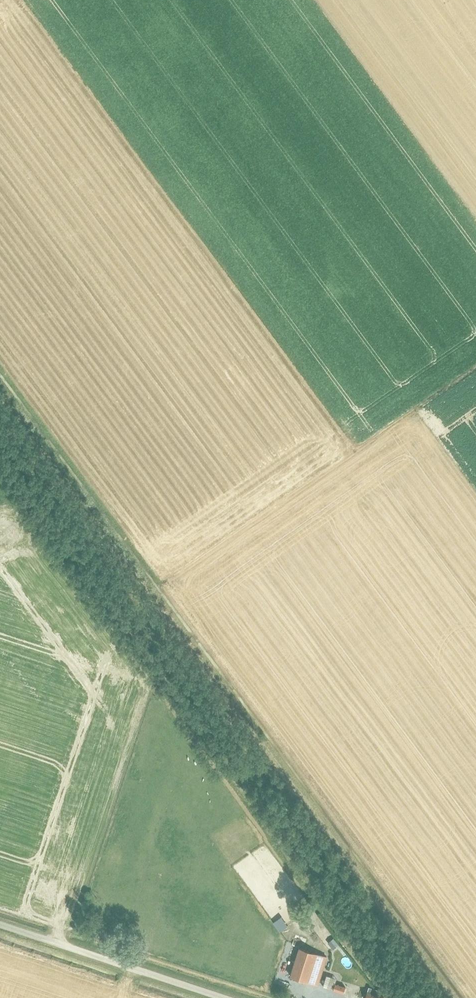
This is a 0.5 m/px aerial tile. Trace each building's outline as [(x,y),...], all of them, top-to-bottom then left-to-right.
[(291,976),(318,985),(327,957),(300,949),(291,976)] [(337,982),(341,971),(333,968),(329,979),(337,982)] [(340,978),(338,984),(349,987),(351,982),(340,978)] [(336,984),(334,990),(344,993),(346,987),(336,984)] [(365,997),(384,997),(384,996),(381,995),(382,992),(370,988),(369,992),(367,991),(365,997)]
